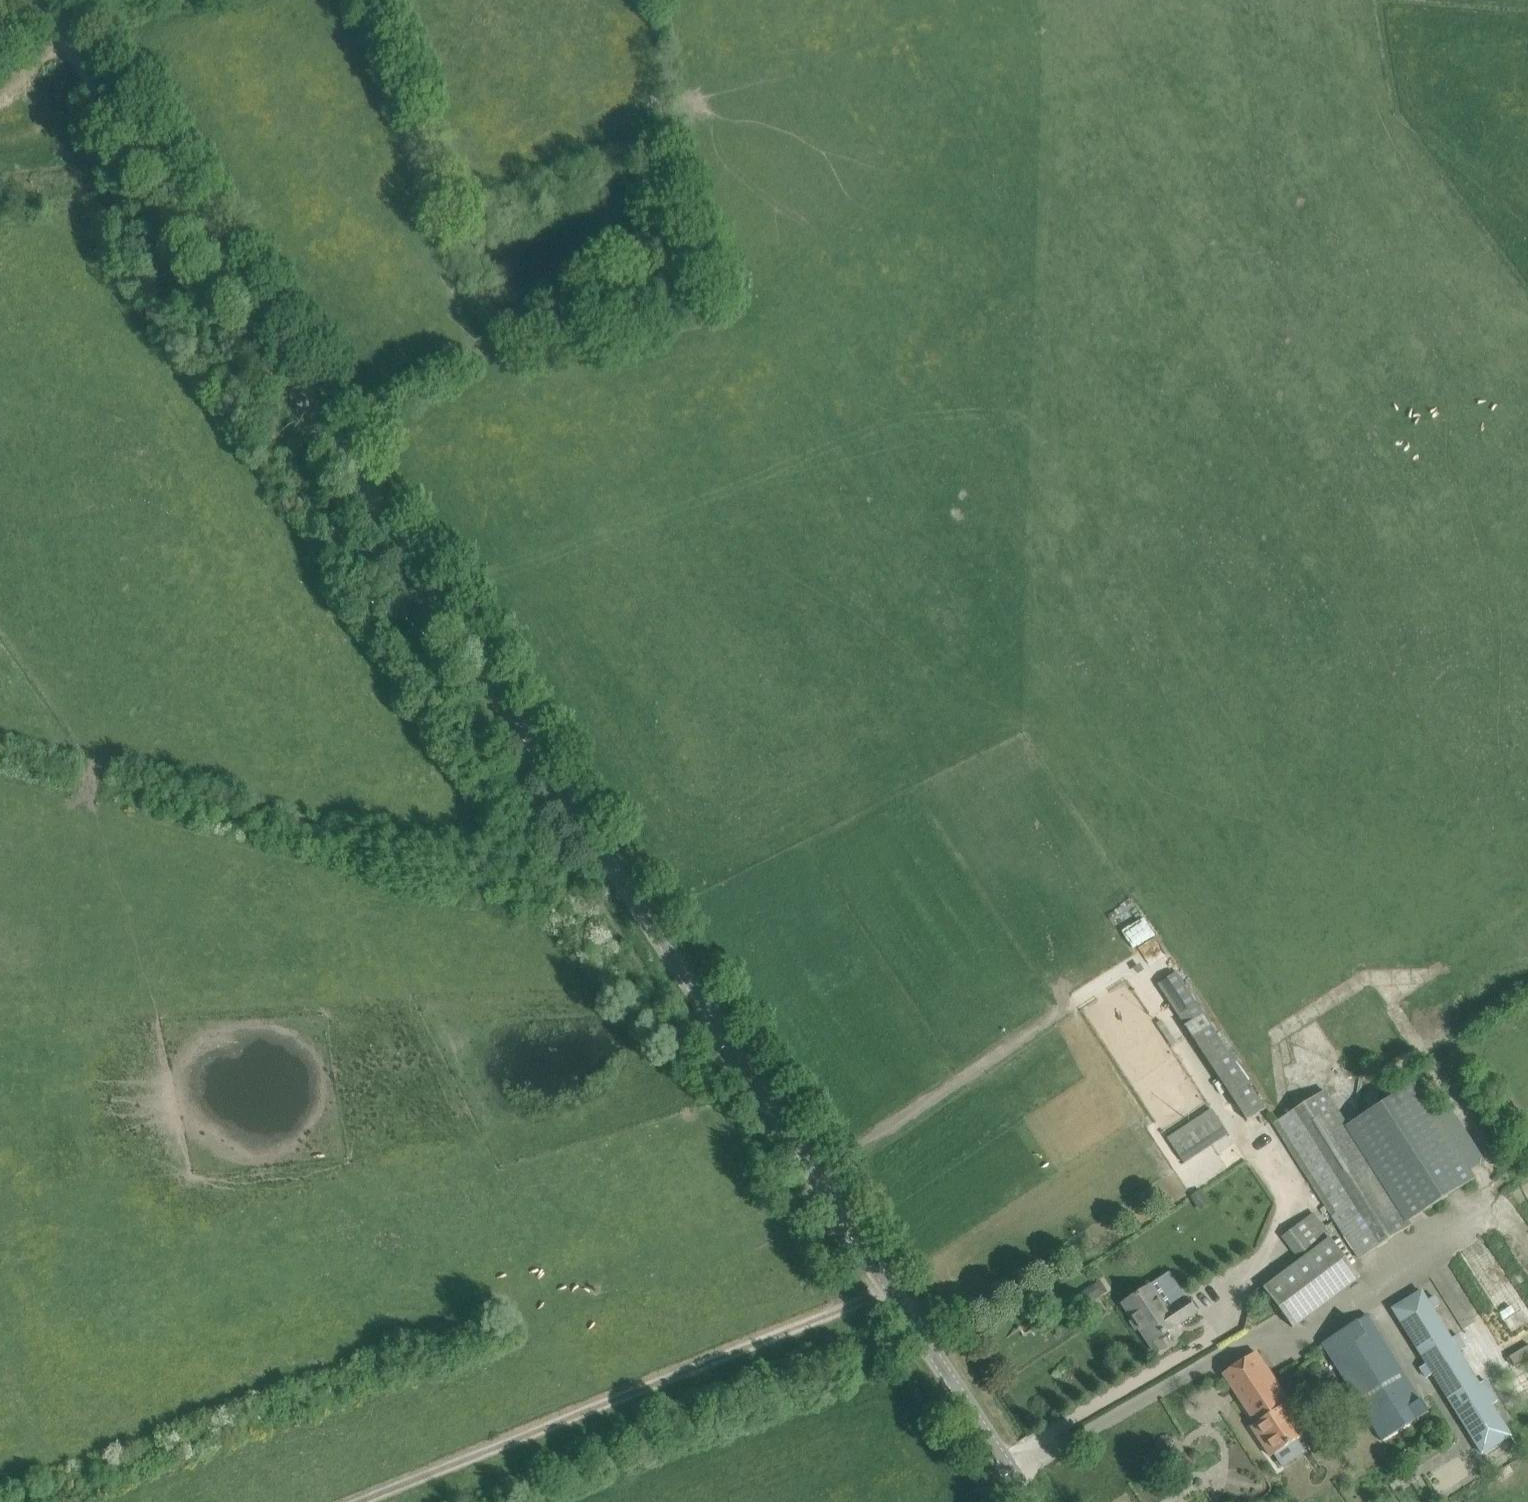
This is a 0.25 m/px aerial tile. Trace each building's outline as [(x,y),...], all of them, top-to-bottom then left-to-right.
[(1140,947),(1158,937),(1140,904),(1122,914),(1140,947)] [(1176,972),(1158,984),(1185,1025),(1247,1120),(1265,1109),(1202,1014),(1203,1014),(1195,1002),(1176,972)] [(1407,1221),(1475,1178),(1415,1081),(1348,1125),(1325,1090),(1274,1123),(1359,1258),(1410,1226),(1407,1221)] [(1170,1136),(1184,1158),(1231,1129),(1217,1107),(1170,1136)] [(1282,1237),(1299,1259),(1331,1233),(1314,1211),(1282,1237)] [(1263,1288),(1294,1328),(1360,1277),(1329,1237),(1263,1288)] [(1150,1286),(1123,1303),(1156,1353),(1166,1347),(1160,1337),(1176,1325),(1195,1312),(1186,1299),(1169,1273),(1150,1286)] [(1105,1277),(1085,1290),(1093,1302),(1112,1289),(1105,1277)] [(1419,1291),(1391,1309),(1479,1449),(1483,1455),(1511,1437),(1507,1431),(1506,1429),(1491,1405),(1499,1400),(1486,1379),(1478,1384),(1458,1352),(1466,1346),(1458,1334),(1450,1339),(1431,1309),(1440,1304),(1434,1295),(1425,1300),(1419,1291)] [(1353,1323),(1320,1343),(1328,1355),(1333,1352),(1371,1413),(1366,1416),(1381,1440),(1426,1412),(1412,1388),(1398,1396),(1353,1323)] [(1527,1361),(1527,1348),(1512,1356),(1518,1366),(1527,1361)] [(1223,1374),(1256,1423),(1251,1427),(1271,1456),(1304,1434),(1285,1406),(1290,1402),(1256,1351),(1223,1374)]
